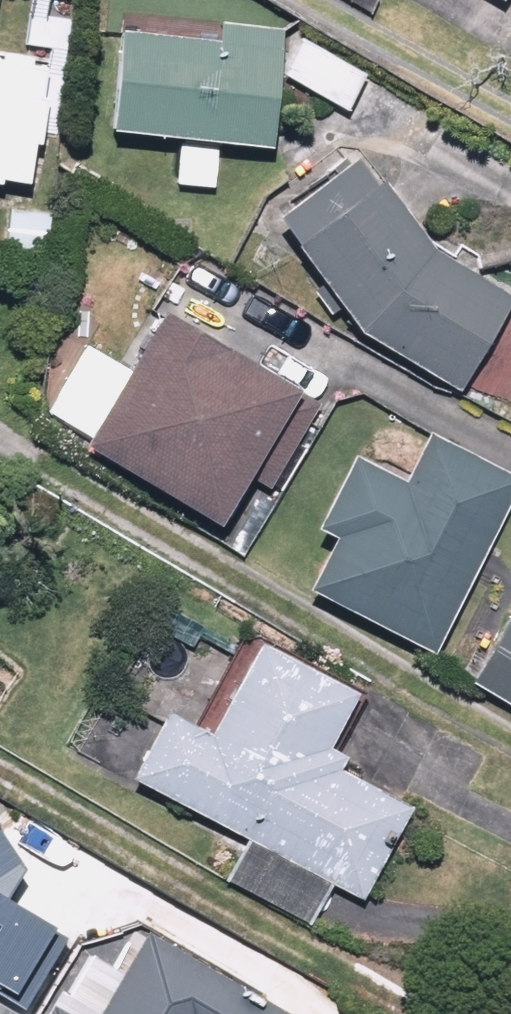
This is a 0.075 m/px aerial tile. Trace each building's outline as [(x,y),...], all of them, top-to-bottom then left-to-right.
[(496,11),(502,0),(476,0),(496,11)] [(207,43),(99,39),(93,146),(169,150),(167,192),(212,194),(214,154),(268,157),(275,28),(208,25),(207,43)] [(366,79),(305,41),(279,82),(339,120),(366,79)] [(40,70),(0,63),(0,187),(19,190),(40,70)] [(340,163),(263,233),(325,328),(453,398),(505,301),(422,255),(340,163)] [(142,314),(62,454),(197,531),(277,391),(142,314)] [(382,489),(335,461),(293,533),(312,544),(286,588),(416,664),(510,500),(510,490),(419,437),(382,489)] [(334,702),(238,655),(195,741),(146,718),(110,791),(345,907),(394,807),(321,771),(325,762),(309,753),(334,702)] [(68,939),(55,932),(57,928),(8,899),(26,868),(0,829),(0,995),(27,1010),(68,939)] [(81,942),(39,1013),(291,1013),(294,1008),(136,916),(111,959),(81,942)]
